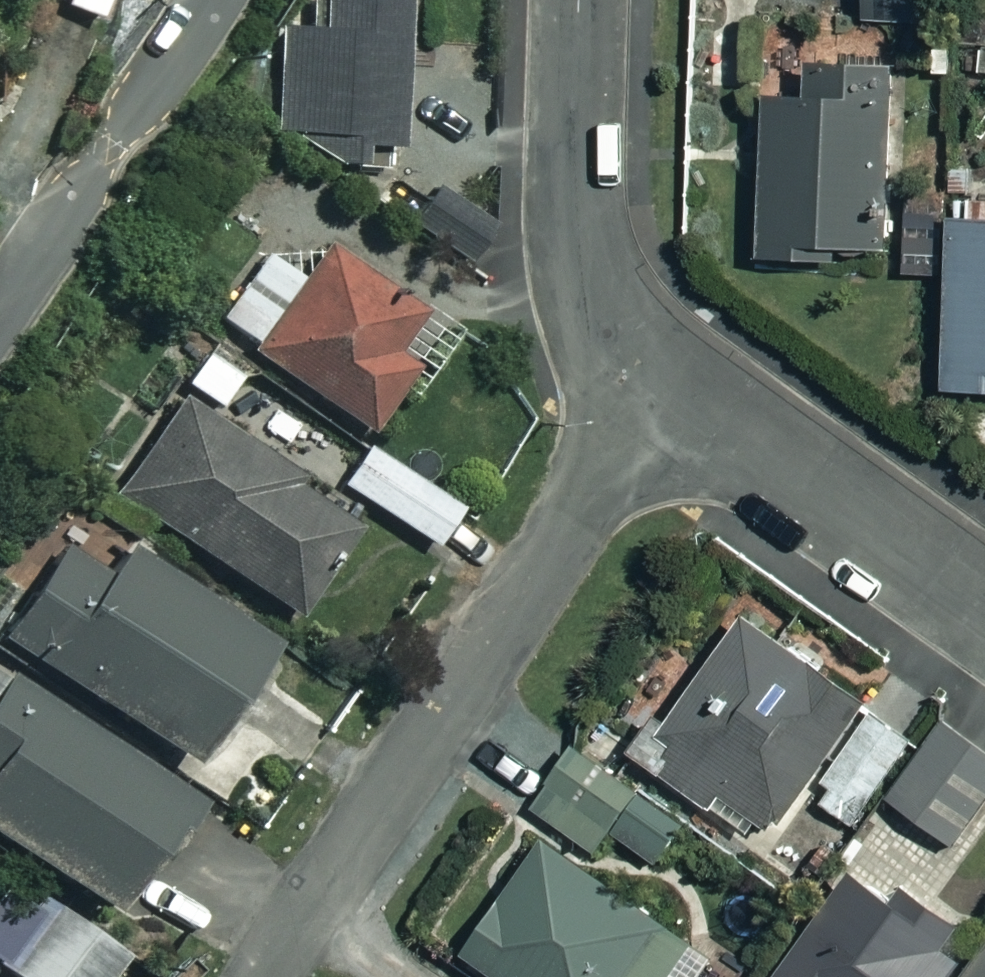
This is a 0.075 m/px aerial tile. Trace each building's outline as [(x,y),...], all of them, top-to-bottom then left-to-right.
[(275,129),(393,138),(404,0),(285,0),(275,129)] [(883,69),(802,68),(802,104),(763,103),(761,262),(881,264),(883,69)] [(946,223),(944,394),(984,395),(984,224),(946,223)] [(325,246),(265,249),(216,322),(372,425),(398,384),(418,396),(466,323),(332,234),(325,246)] [(356,510),(186,398),(122,494),(293,606),(356,510)] [(461,502),(366,441),(340,481),(435,541),(461,502)] [(265,632),(83,511),(4,631),(186,752),(265,632)] [(868,698),(744,610),(642,752),(767,841),(868,698)] [(0,664),(0,827),(109,900),(184,787),(0,664)] [(873,712),(826,782),(836,788),(820,813),(838,824),(832,833),(845,841),(914,739),(873,712)] [(945,718),(889,795),(957,843),(984,804),(984,747),(945,718)] [(585,742),(537,810),(604,858),(622,833),(659,859),(689,817),(585,742)] [(549,839),(471,951),(508,976),(669,976),(695,940),(549,839)] [(874,848),(772,976),(955,976),(968,960),(946,943),(965,920),(874,848)] [(7,885),(0,894),(0,963),(41,912),(7,885)] [(57,903),(12,972),(19,976),(108,976),(126,949),(57,903)]
